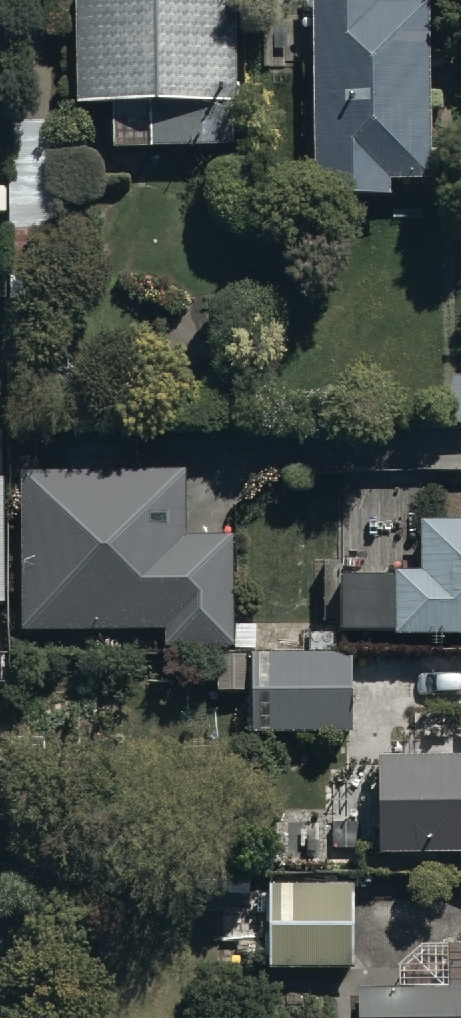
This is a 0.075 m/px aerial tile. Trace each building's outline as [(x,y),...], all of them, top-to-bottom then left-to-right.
[(78,96),(111,96),(111,137),(233,138),(233,0),(77,0),(78,96)] [(311,184),(391,184),(391,169),(428,168),(427,0),(310,0),(311,184)] [(451,371),(451,436),(460,436),(460,371),(451,371)] [(19,467),(20,628),(164,627),(164,642),(254,641),(254,618),(231,619),(231,532),(186,533),(186,466),(19,467)] [(0,594),(7,594),(10,491),(0,491),(0,595),(0,594)] [(450,632),(460,632),(460,515),(416,515),(416,567),(394,567),(394,558),(328,558),(328,631),(388,631),(388,639),(450,639),(450,632)] [(250,652),(251,731),(352,730),(351,650),(250,652)] [(379,835),(460,835),(460,759),(379,759),(379,835)] [(292,886),(266,886),(266,961),(348,961),(348,886),(332,886),(332,877),(292,877),(292,886)] [(357,987),(357,1017),(460,1017),(460,987),(357,987)]
